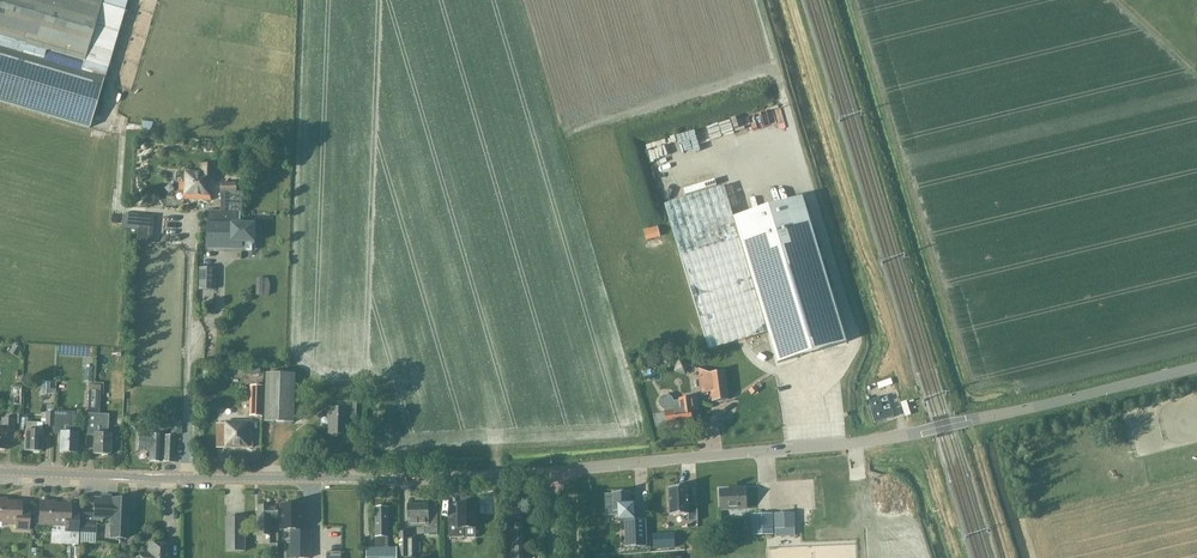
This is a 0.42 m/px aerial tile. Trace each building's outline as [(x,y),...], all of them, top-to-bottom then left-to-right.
[(90,128),(127,0),(0,0),(0,102),(90,128)] [(214,171),(187,170),(186,198),(213,199),(214,171)] [(846,342),(802,197),(802,194),(733,215),(724,182),(663,201),(708,350),(768,332),(778,363),(846,342)] [(208,209),(207,246),(252,248),(253,220),(239,220),(239,193),(237,193),(236,185),(221,184),(221,209),(208,209)] [(149,217),(139,216),(136,244),(146,245),(149,217)] [(214,290),(214,269),(198,268),(198,290),(214,290)] [(256,280),(256,295),(267,295),(268,280),(256,280)] [(22,349),(15,345),(10,353),(17,357),(22,349)] [(725,371),(708,373),(712,402),(729,400),(725,371)] [(295,375),(266,374),(265,422),(294,423),(295,375)] [(41,394),(50,394),(50,382),(42,382),(41,394)] [(250,394),(249,416),(263,416),(264,387),(258,386),(250,386),(250,394)] [(88,391),(87,391),(87,413),(100,413),(100,392),(88,391)] [(679,399),(673,400),(673,398),(672,396),(671,395),(669,394),(667,394),(665,394),(663,394),(662,395),(660,397),(660,399),(659,400),(659,402),(660,404),(661,406),(663,407),(665,408),(667,424),(692,421),(692,416),(695,416),(692,396),(679,398),(679,399)] [(874,423),(894,417),(892,410),(884,413),(879,398),(867,401),(874,423)] [(347,408),(329,408),(328,416),(331,416),(331,434),(347,435),(348,418),(357,418),(358,400),(347,400),(347,408)] [(46,404),(45,426),(53,427),(54,405),(46,404)] [(75,412),(55,411),(54,432),(60,433),(60,452),(76,453),(77,432),(74,432),(75,412)] [(109,454),(110,434),(103,434),(103,414),(87,414),(87,434),(93,434),(93,453),(109,454)] [(13,421),(1,420),(1,422),(0,422),(0,450),(5,450),(6,441),(12,442),(13,421)] [(252,421),(224,421),(225,423),(217,423),(217,447),(252,446),(252,421)] [(41,451),(41,433),(34,433),(34,424),(26,423),(25,451),(41,451)] [(159,460),(164,460),(165,435),(160,435),(150,435),(138,435),(137,448),(150,448),(149,460),(159,460)] [(173,461),(174,435),(165,435),(164,460),(173,461)] [(688,487),(669,487),(670,514),(688,514),(689,521),(698,520),(697,504),(689,504),(688,487)] [(735,490),(719,490),(720,510),(746,509),(745,488),(735,489),(735,490)] [(612,494),(605,494),(605,511),(613,511),(613,512),(618,512),(618,521),(624,521),(624,531),(625,548),(632,547),(647,547),(645,520),(635,520),(634,504),(630,504),(630,492),(612,493),(612,494)] [(129,499),(112,499),(94,498),(93,514),(81,513),(81,533),(95,534),(96,520),(114,521),(113,539),(125,539),(126,532),(128,532),(129,499)] [(28,512),(20,512),(19,502),(0,502),(0,499),(0,520),(3,521),(3,523),(15,523),(15,528),(27,528),(28,512)] [(53,525),(60,525),(59,544),(76,545),(77,513),(68,512),(69,505),(50,504),(50,501),(40,500),(39,522),(53,522),(53,525)] [(475,503),(473,503),(471,501),(468,501),(466,503),(458,503),(458,520),(448,520),(448,537),(464,537),(464,528),(475,528),(475,503)] [(303,530),(303,505),(300,505),(300,503),(293,503),(293,505),(281,505),(281,530),(291,530),(291,557),(311,557),(311,530),(303,530)] [(408,504),(408,526),(424,526),(424,533),(438,533),(437,528),(438,528),(437,505),(428,505),(428,504),(408,504)] [(278,506),(258,506),(258,535),(271,535),(271,519),(278,519),(278,506)] [(375,543),(375,548),(367,548),(367,557),(396,557),(396,548),(388,548),(388,508),(375,508),(375,543)] [(752,514),(753,535),(773,534),(772,513),(752,514)] [(244,550),(244,516),(226,517),(226,551),(244,550)] [(524,552),(531,552),(530,543),(524,543),(523,524),(513,524),(514,527),(509,528),(510,557),(524,557),(524,552)] [(417,539),(407,539),(407,532),(399,532),(399,557),(417,557),(417,539)] [(168,543),(147,543),(147,552),(138,552),(138,557),(168,557),(168,543)] [(277,554),(278,543),(269,543),(269,554),(277,554)]
